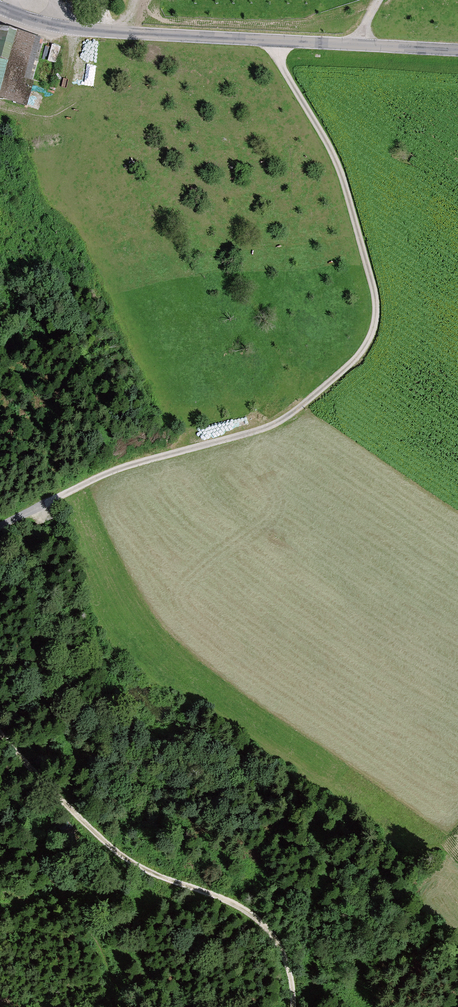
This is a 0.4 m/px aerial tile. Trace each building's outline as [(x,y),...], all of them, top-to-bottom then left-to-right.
[(0,28),(0,100),(25,106),(32,79),(47,83),(58,44),(0,28)]
